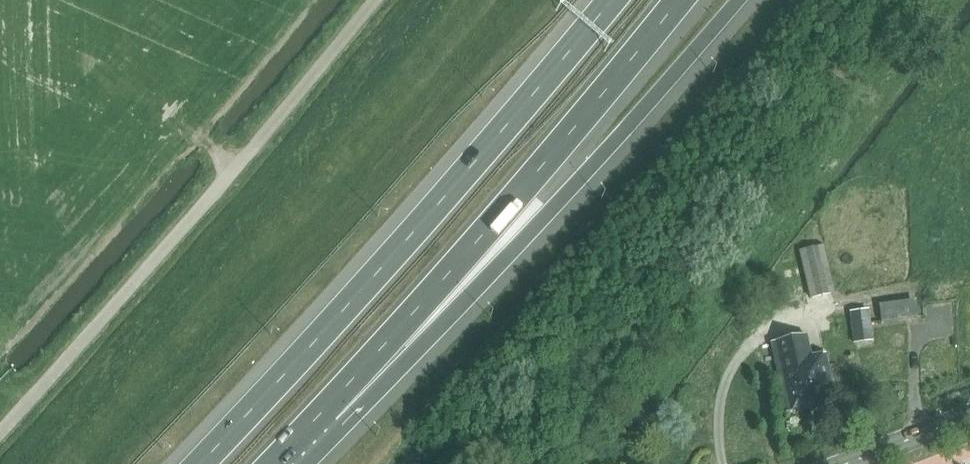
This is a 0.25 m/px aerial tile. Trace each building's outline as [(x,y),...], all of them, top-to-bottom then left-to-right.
[(824,245),(801,250),(811,297),(835,292),(824,245)] [(881,309),(883,322),(918,317),(916,304),(881,309)] [(868,310),(851,312),(853,327),(870,325),(868,310)] [(870,325),(853,327),(855,341),(872,339),(870,325)] [(772,342),(783,388),(788,411),(837,400),(835,391),(828,364),(826,353),(813,356),(812,353),(811,353),(807,335),(772,342)]
